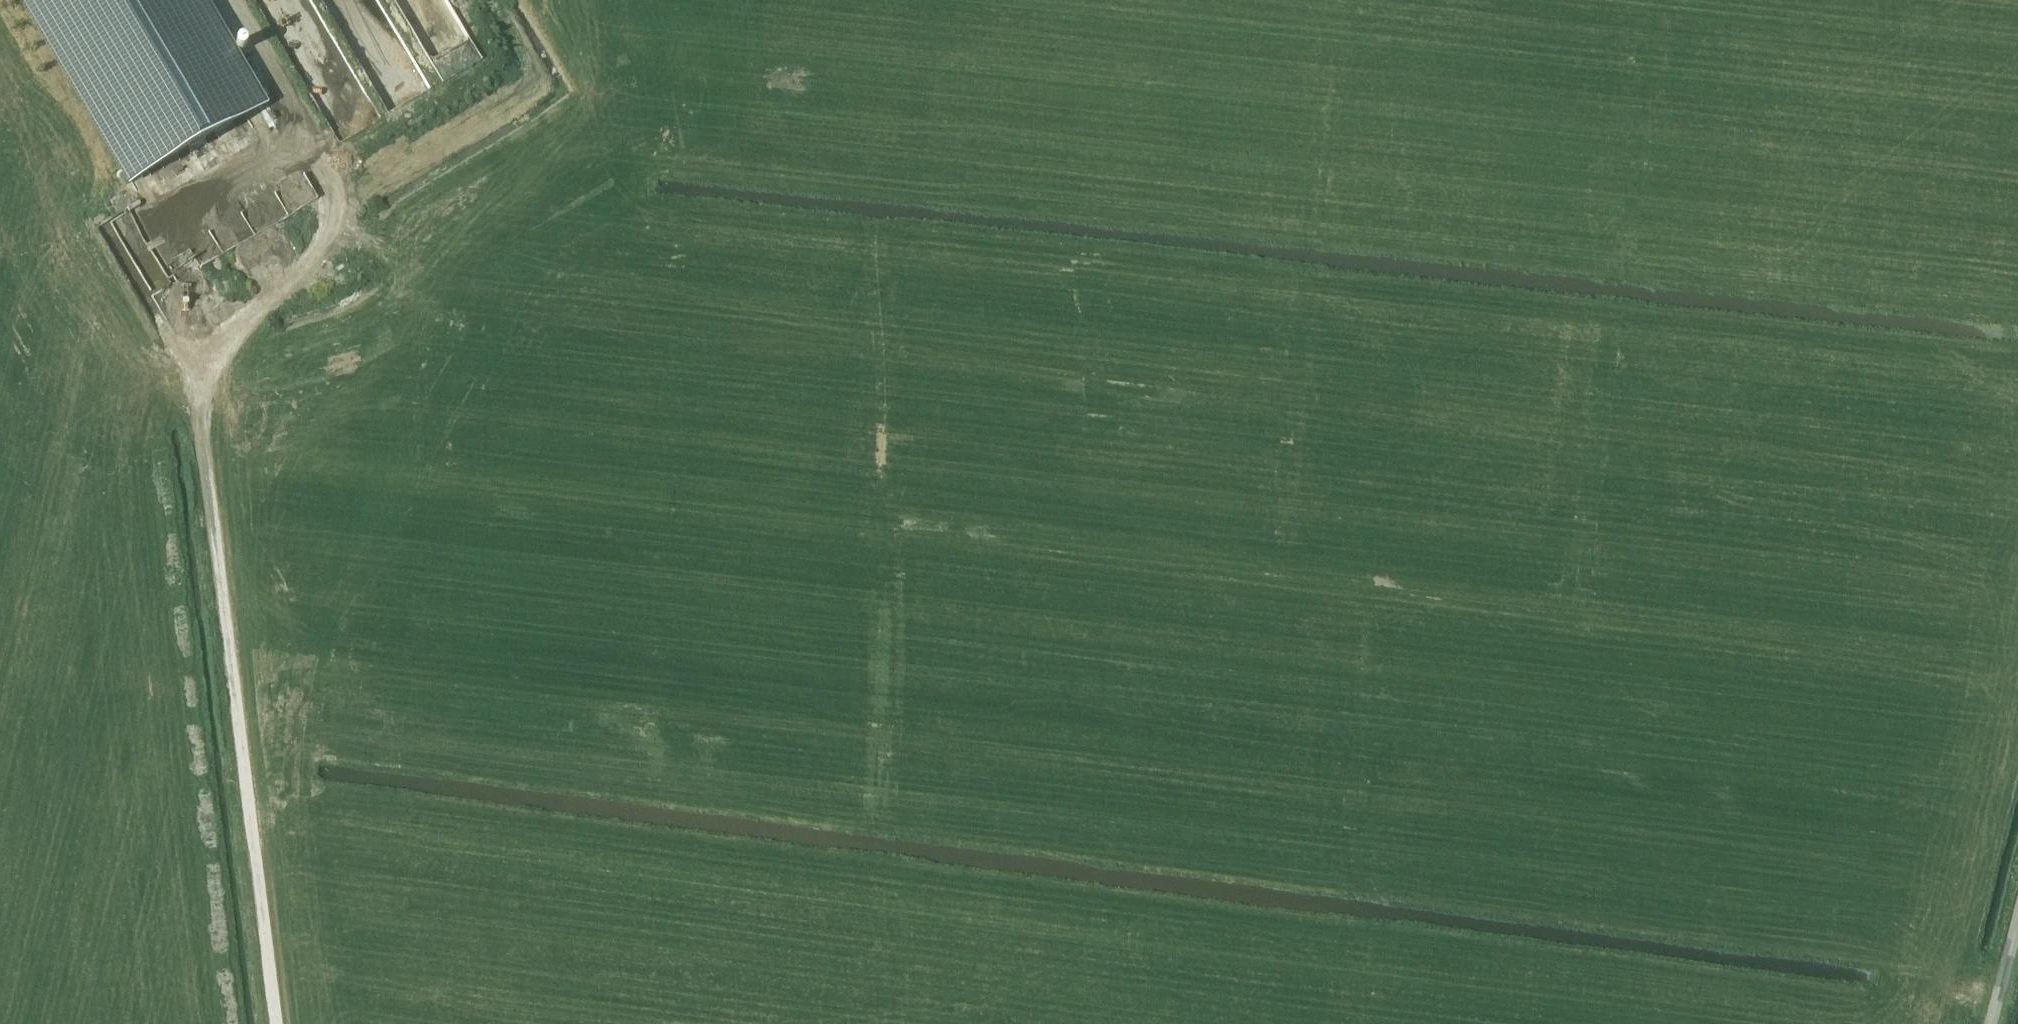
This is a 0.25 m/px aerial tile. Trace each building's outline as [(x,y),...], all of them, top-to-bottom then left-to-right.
[(132,186),(263,108),(200,0),(22,0),(132,186)]
